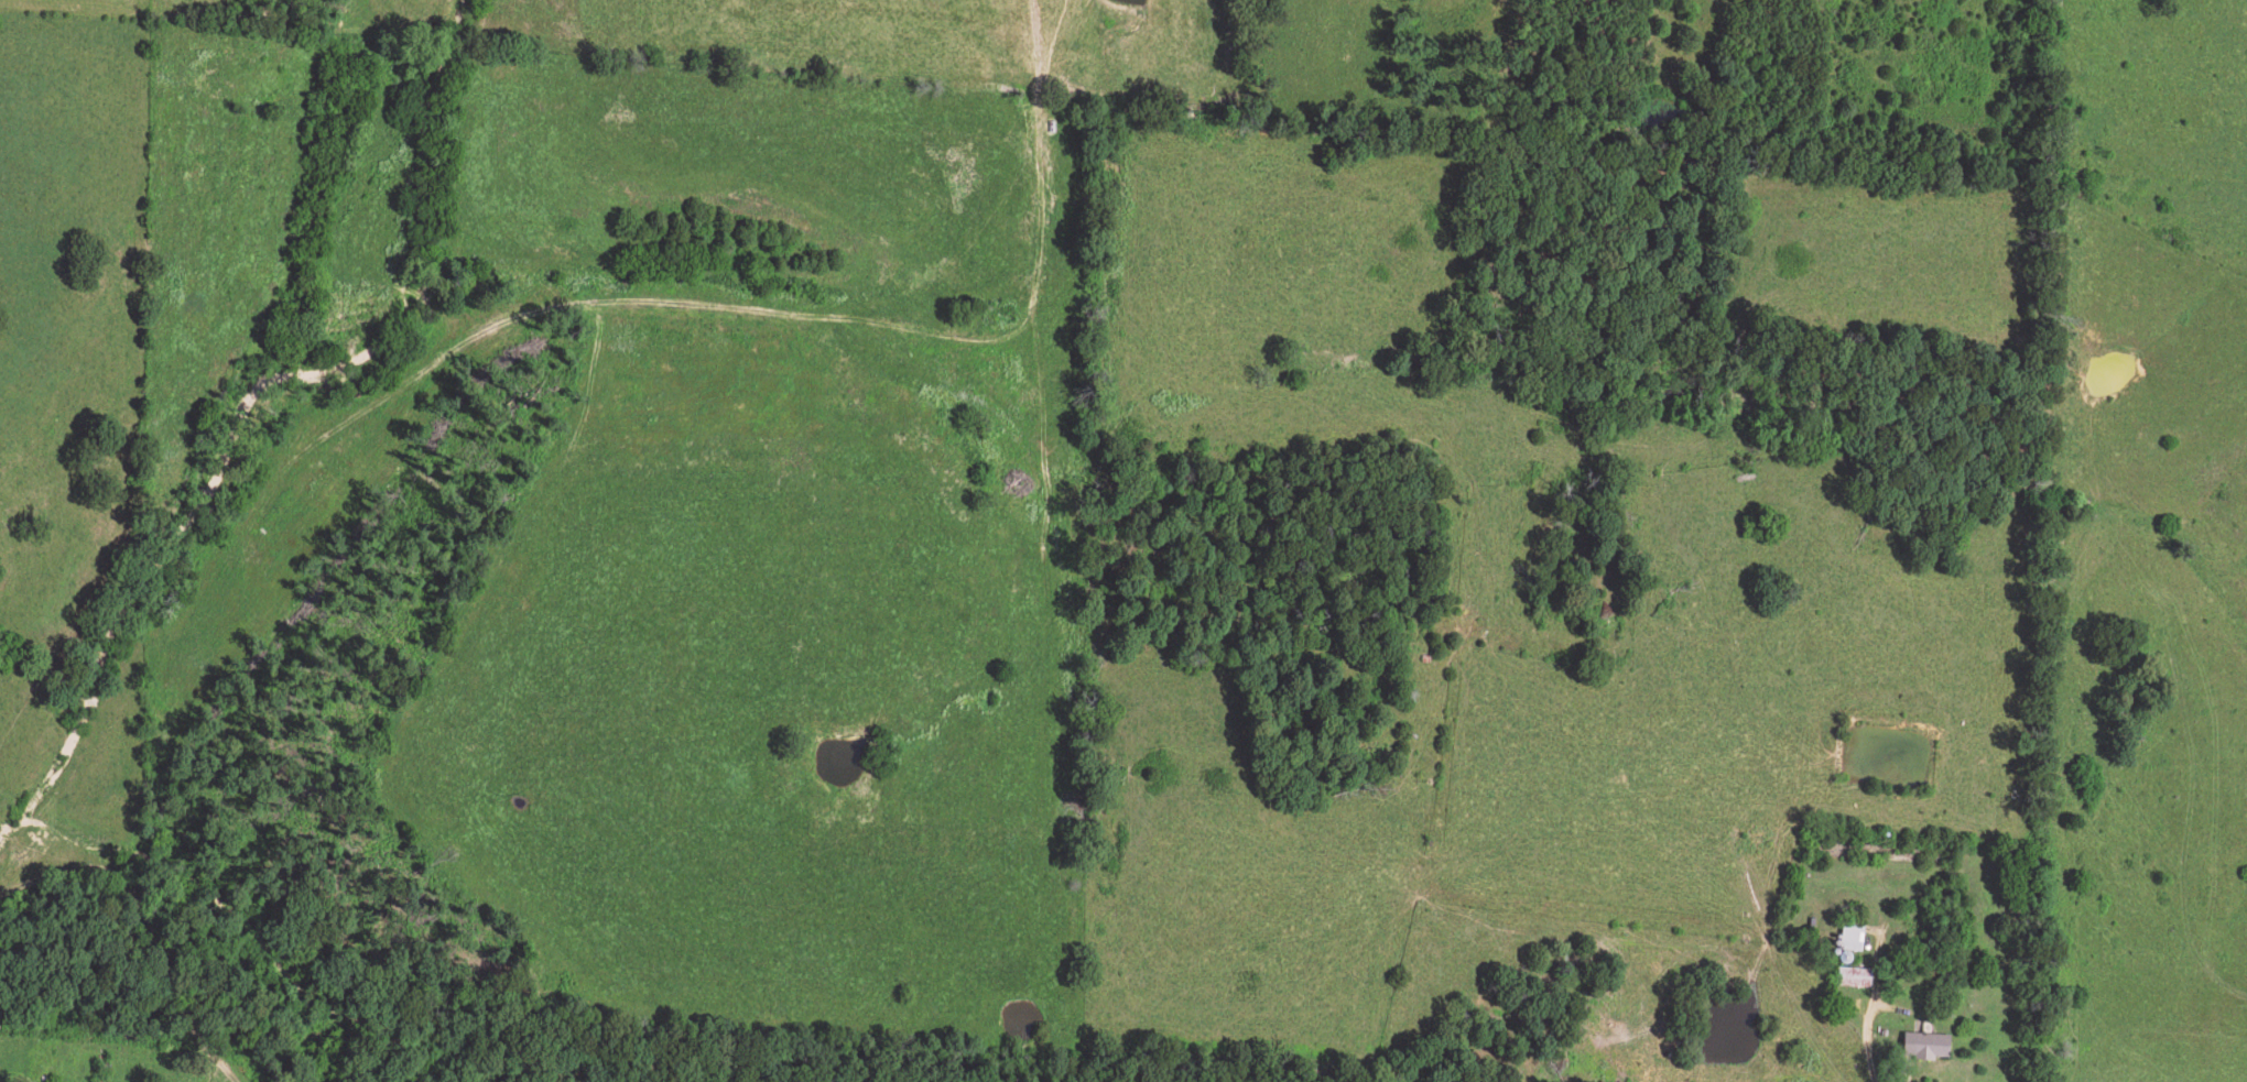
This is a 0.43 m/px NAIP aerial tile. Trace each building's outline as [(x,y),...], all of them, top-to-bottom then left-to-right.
[(1858,930),(1834,927),(1832,947),(1856,950),(1858,930)] [(1829,985),(1865,985),(1865,967),(1830,966),(1829,985)] [(1896,1053),(1907,1054),(1907,1057),(1941,1058),(1942,1033),(1897,1032),(1896,1053)]
